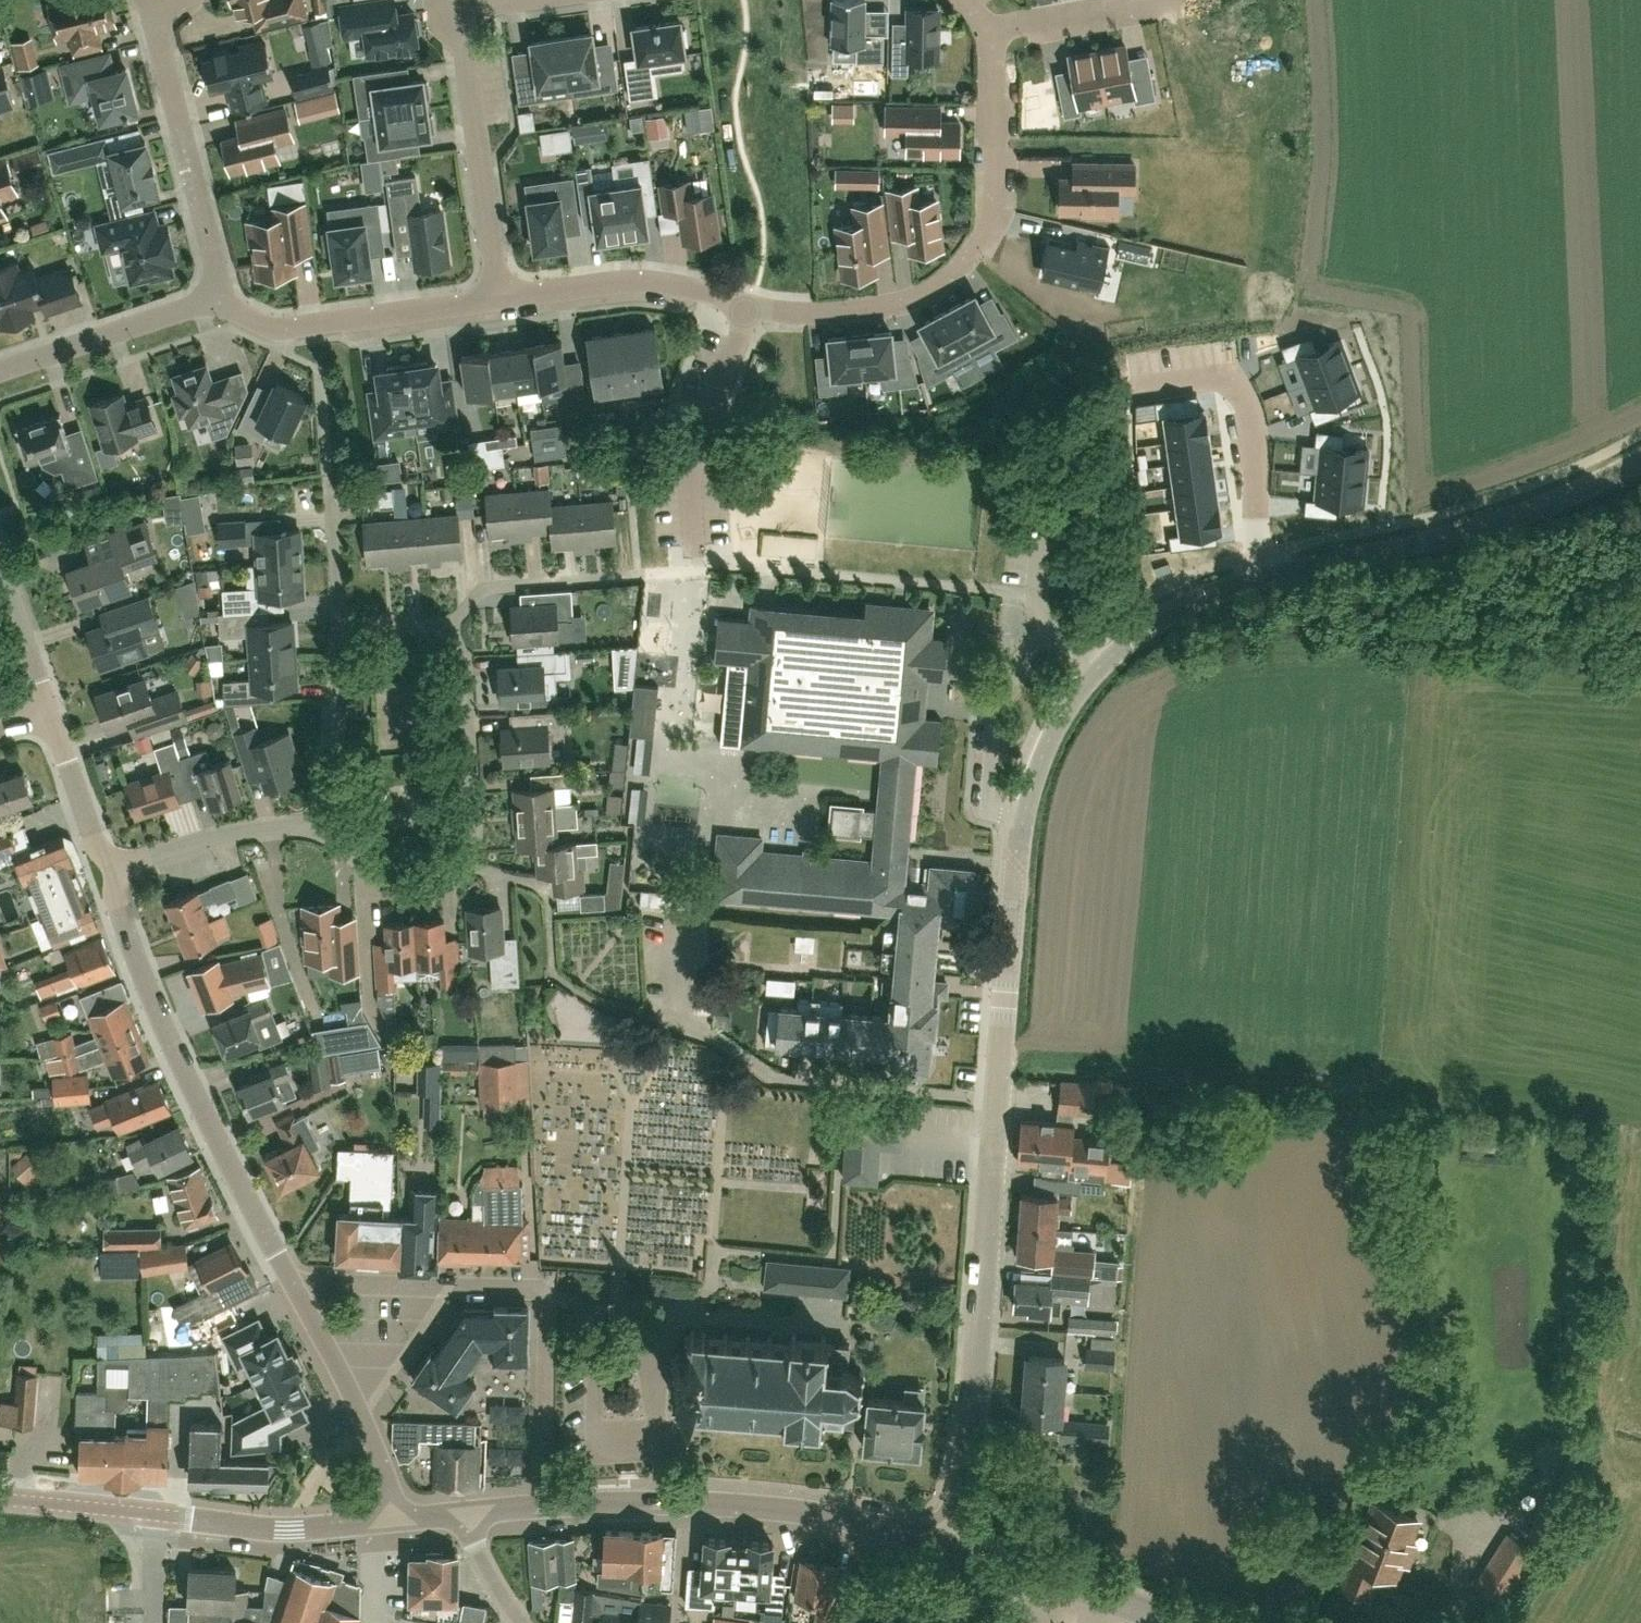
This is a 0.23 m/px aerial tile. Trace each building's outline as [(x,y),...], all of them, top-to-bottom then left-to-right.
[(115,24),(109,0),(62,0),(62,1),(49,4),(58,38),(70,35),(75,52),(100,46),(96,28),(115,24)] [(232,3),(235,2),(239,14),(254,10),(258,27),(306,15),(302,0),(232,0),(232,3)] [(370,0),(340,4),(345,36),(366,33),(369,54),(418,47),(417,35),(420,31),(418,19),(414,16),(413,12),(396,14),(396,13),(394,0),(371,0),(370,0)] [(832,44),(833,44),(856,44),(856,60),(884,60),(884,34),(884,32),(864,32),(865,9),(865,0),(832,0),(832,44)] [(939,10),(908,9),(908,46),(892,46),(892,74),(908,74),(908,59),(938,59),(939,10)] [(322,20),(305,24),(311,50),(328,45),(322,20)] [(634,27),(638,57),(640,66),(626,68),(631,98),(657,94),(652,58),(685,53),(683,45),(688,44),(686,28),(681,29),(680,20),(634,27)] [(591,33),(562,37),(569,83),(597,79),(598,90),(617,88),(613,58),(595,60),(591,33)] [(12,39),(19,66),(39,61),(32,34),(12,39)] [(569,83),(562,37),(532,42),(536,69),(516,72),(520,101),(542,98),(540,87),(569,83)] [(227,85),(231,99),(234,110),(267,102),(265,91),(261,76),(274,73),(266,44),(263,44),(262,40),(240,46),(241,50),(230,53),(229,49),(211,53),(212,57),(203,60),(210,89),(227,85)] [(1133,94),(1135,103),(1156,99),(1151,71),(1131,75),(1128,58),(1125,45),(1097,51),(1107,100),(1133,94)] [(1080,105),(1107,100),(1097,51),(1069,56),(1071,69),(1075,89),(1059,93),(1064,116),(1082,113),(1080,105)] [(137,110),(126,68),(113,72),(108,54),(63,66),(72,99),(95,93),(102,119),(125,113),(126,115),(130,114),(129,112),(137,110)] [(291,76),(296,95),(334,86),(329,67),(291,76)] [(27,94),(29,94),(31,104),(57,98),(49,68),(22,75),(27,94)] [(12,95),(14,95),(5,69),(0,70),(0,99),(12,95)] [(377,114),(426,107),(425,98),(430,98),(428,82),(423,82),(423,78),(393,83),(391,69),(355,75),(358,99),(375,96),(377,114)] [(342,90),(290,98),(294,121),(346,113),(342,90)] [(940,121),(940,106),(931,106),(902,106),(886,105),(886,107),(886,132),(908,132),(907,153),(959,154),(960,122),(940,121)] [(427,107),(377,114),(380,132),(365,134),(369,158),(403,153),(401,140),(431,135),(430,132),(435,132),(432,116),(428,116),(427,107)] [(237,120),(241,135),(223,140),(231,171),(279,158),(275,142),(293,137),(285,108),(237,120)] [(536,109),(521,111),(524,129),(538,128),(536,109)] [(646,118),(648,134),(670,131),(667,115),(646,118)] [(575,139),(583,138),(581,125),(573,127),(575,139)] [(569,128),(554,130),(557,150),(571,148),(569,128)] [(146,142),(142,142),(127,146),(124,133),(93,140),(98,159),(112,156),(124,202),(158,193),(154,175),(151,159),(150,160),(146,142)] [(77,144),(50,151),(55,170),(82,163),(77,144)] [(15,168),(47,162),(44,145),(12,152),(15,168)] [(381,158),(383,171),(396,169),(394,156),(381,158)] [(614,179),(615,186),(616,186),(623,238),(624,238),(624,237),(648,234),(650,234),(647,214),(644,193),(654,191),(650,157),(635,159),(637,176),(614,179)] [(384,185),(380,158),(363,161),(367,188),(384,185)] [(16,191),(6,160),(0,161),(0,197),(16,191)] [(1134,163),(1074,162),(1074,178),(1061,178),(1061,210),(1089,210),(1089,216),(1117,216),(1117,191),(1134,192),(1134,163)] [(594,189),(591,165),(576,167),(581,202),(591,200),(594,221),(597,242),(599,241),(622,238),(623,238),(616,186),(615,186),(594,189)] [(855,171),(855,189),(878,190),(879,172),(855,171)] [(387,180),(396,241),(412,238),(416,267),(449,262),(441,209),(416,213),(414,195),(418,195),(416,176),(387,180)] [(567,246),(565,233),(561,208),(577,206),(573,177),(541,182),(544,198),(528,200),(529,204),(524,204),(526,219),(531,219),(535,250),(549,248),(549,252),(565,250),(564,246),(567,246)] [(718,236),(711,193),(691,196),(688,181),(661,185),(665,212),(680,209),(685,241),(718,236)] [(895,236),(908,234),(910,251),(942,248),(936,200),(918,202),(916,187),(889,190),(895,236)] [(378,203),(352,206),(354,223),(330,226),(337,278),(344,277),(344,281),(366,278),(365,274),(372,273),(367,235),(382,233),(378,203)] [(276,218),(272,219),(248,222),(251,244),(254,243),(258,276),(295,271),(293,254),(310,251),(303,204),(275,208),(276,218)] [(875,272),(873,254),(888,252),(882,204),(854,207),(856,224),(837,227),(843,276),(875,272)] [(166,225),(157,227),(153,212),(99,226),(105,247),(124,243),(133,279),(150,275),(151,278),(172,273),(169,260),(174,258),(166,225)] [(1091,246),(1085,244),(1086,240),(1078,238),(1076,246),(1051,240),(1051,242),(1043,274),(1097,286),(1100,287),(1105,264),(1110,245),(1092,242),(1091,246)] [(49,311),(79,301),(80,300),(71,271),(38,281),(30,258),(0,269),(0,315),(1,315),(5,326),(8,323),(15,327),(22,325),(27,319),(30,315),(31,314),(29,302),(36,300),(39,304),(43,301),(46,308),(49,311)] [(975,295),(948,309),(972,355),(973,354),(972,354),(997,340),(1000,345),(1017,336),(1003,311),(988,319),(975,295)] [(946,369),(972,355),(948,309),(920,324),(933,348),(918,356),(927,385),(949,373),(946,369)] [(596,391),(618,388),(620,388),(618,377),(637,374),(639,385),(663,382),(655,328),(588,338),(596,391)] [(894,357),(892,339),(891,331),(860,334),(864,373),(879,372),(883,387),(918,383),(910,356),(894,357)] [(846,375),(864,373),(860,334),(829,338),(830,355),(831,364),(817,365),(820,393),(847,390),(846,375)] [(1350,365),(1341,339),(1317,348),(1312,335),(1286,345),(1291,358),(1296,357),(1305,382),(1350,365)] [(565,364),(562,341),(535,345),(541,385),(565,381),(568,397),(583,395),(579,362),(565,364)] [(512,350),(517,388),(541,385),(535,345),(534,345),(534,347),(512,350)] [(512,350),(489,353),(495,392),(517,388),(512,350)] [(489,353),(489,352),(462,356),(467,396),(495,392),(489,353)] [(407,364),(415,417),(427,416),(429,429),(460,425),(453,379),(439,381),(437,364),(427,365),(427,361),(407,364)] [(379,372),(381,389),(367,391),(373,437),(404,433),(402,419),(415,417),(407,364),(387,366),(388,371),(379,372)] [(1336,400),(1360,391),(1350,365),(1305,382),(1315,407),(1310,409),(1315,423),(1341,413),(1336,400)] [(206,419),(212,437),(227,433),(238,408),(228,378),(211,384),(206,381),(202,368),(175,377),(180,393),(175,395),(181,414),(197,409),(201,421),(206,419)] [(253,398),(246,412),(238,428),(262,439),(268,427),(287,436),(289,431),(293,433),(299,419),(295,417),(305,396),(277,383),(268,402),(264,403),(253,398)] [(156,428),(148,403),(147,398),(126,405),(122,394),(91,404),(105,445),(96,448),(103,467),(119,462),(114,445),(137,438),(136,434),(156,428)] [(1154,403),(1156,417),(1165,416),(1169,441),(1208,436),(1204,410),(1185,413),(1183,399),(1154,403)] [(593,413),(592,413),(595,430),(608,428),(605,411),(593,413)] [(97,477),(87,446),(85,442),(71,446),(60,415),(61,415),(60,413),(59,414),(59,415),(18,429),(18,427),(16,428),(17,430),(17,429),(28,462),(27,462),(28,463),(30,463),(29,462),(58,452),(69,486),(97,477)] [(562,423),(547,425),(549,435),(563,432),(562,423)] [(549,435),(547,425),(531,427),(535,458),(566,454),(563,432),(549,435)] [(1318,472),(1366,477),(1368,449),(1343,447),(1345,433),(1316,430),(1315,445),(1321,445),(1318,472)] [(501,436),(502,446),(518,443),(516,434),(501,436)] [(505,464),(502,446),(501,436),(485,438),(486,448),(480,449),(483,467),(505,464)] [(1211,458),(1208,436),(1169,441),(1172,463),(1211,458)] [(1146,452),(1137,453),(1139,468),(1146,467),(1148,467),(1146,452)] [(1175,485),(1214,480),(1211,458),(1172,463),(1175,485)] [(401,479),(399,462),(377,464),(379,481),(401,479)] [(1148,482),(1146,467),(1139,468),(1138,468),(1140,483),(1148,482)] [(1337,516),(1338,502),(1363,504),(1366,477),(1318,472),(1316,499),(1310,499),(1309,513),(1337,516)] [(398,513),(411,514),(411,495),(421,495),(422,477),(407,477),(406,489),(367,488),(367,505),(398,505),(398,513)] [(1175,485),(1178,507),(1217,502),(1214,480),(1175,485)] [(519,492),(523,538),(532,537),(532,530),(553,528),(551,506),(550,489),(519,492)] [(523,538),(519,492),(488,495),(491,533),(514,531),(514,539),(523,538)] [(1131,499),(1133,514),(1142,512),(1140,497),(1131,499)] [(582,503),(586,551),(595,550),(595,542),(617,540),(613,500),(582,503)] [(1178,507),(1181,533),(1173,534),(1175,549),(1203,545),(1201,530),(1220,528),(1217,502),(1178,507)] [(551,506),(553,528),(555,545),(576,543),(577,552),(586,551),(582,503),(551,506)] [(426,517),(430,556),(431,564),(440,563),(439,556),(463,553),(459,514),(426,517)] [(397,520),(401,567),(410,566),(409,558),(430,556),(426,517),(397,520)] [(258,542),(259,565),(303,561),(301,530),(247,532),(245,519),(220,520),(221,545),(258,542)] [(392,568),(401,567),(397,520),(366,523),(369,562),(392,560),(392,568)] [(148,527),(120,536),(125,551),(70,569),(81,603),(131,587),(123,565),(157,554),(148,527)] [(226,611),(251,610),(250,598),(304,593),(303,561),(259,565),(261,587),(224,589),(226,611)] [(543,604),(523,605),(512,605),(514,640),(558,637),(557,620),(574,619),(572,589),(542,591),(543,604)] [(141,631),(159,625),(149,594),(112,606),(117,621),(90,630),(102,665),(147,650),(141,631)] [(760,701),(918,716),(921,679),(943,682),(947,636),(929,635),(931,611),(867,605),(866,617),(758,606),(757,618),(721,615),(716,660),(728,661),(720,743),(755,746),(755,745),(760,701)] [(251,610),(226,611),(220,612),(222,636),(251,633),(252,656),(294,653),(292,621),(252,624),(251,610)] [(614,664),(636,663),(638,645),(613,647),(614,664)] [(569,648),(538,650),(539,664),(500,666),(501,701),(545,698),(544,672),(570,670),(569,648)] [(577,660),(594,659),(594,648),(576,649),(577,660)] [(294,653),(252,656),(254,677),(225,680),(226,703),(256,701),(256,689),(297,686),(294,653)] [(109,729),(131,722),(136,737),(188,720),(179,693),(152,702),(144,679),(98,694),(109,729)] [(634,684),(629,734),(654,737),(659,686),(634,684)] [(897,880),(906,881),(918,761),(938,763),(942,719),(918,716),(760,701),(755,745),(882,757),(877,808),(834,804),(831,831),(874,835),(872,861),(817,856),(817,852),(805,851),(805,855),(761,851),(761,843),(762,837),(719,833),(714,895),(894,911),(897,880)] [(531,727),(511,728),(503,728),(505,762),(549,760),(547,741),(565,740),(563,711),(530,713),(531,727)] [(288,761),(297,759),(288,732),(259,742),(254,727),(236,733),(250,778),(263,774),(267,786),(293,778),(288,761)] [(185,773),(180,757),(174,740),(155,746),(163,772),(127,783),(137,815),(180,801),(172,777),(185,773)] [(202,782),(206,793),(210,805),(241,795),(229,759),(213,764),(208,748),(195,752),(180,757),(185,773),(189,786),(202,782)] [(32,798),(23,771),(7,776),(5,771),(0,773),(0,809),(32,798)] [(517,817),(578,813),(577,801),(570,802),(555,803),(554,786),(569,785),(576,785),(575,771),(531,774),(532,787),(515,789),(517,817)] [(635,818),(647,818),(648,789),(635,788),(635,818)] [(631,792),(612,792),(612,811),(630,811),(631,792)] [(536,845),(558,842),(556,826),(578,825),(578,813),(517,817),(518,846),(536,845)] [(707,827),(638,824),(637,844),(659,845),(658,870),(677,871),(678,853),(691,853),(691,843),(706,844),(707,827)] [(0,856),(9,852),(17,849),(9,830),(9,829),(0,833),(0,856)] [(18,854),(25,873),(41,912),(72,900),(74,906),(89,900),(81,880),(84,878),(85,874),(80,860),(76,858),(74,854),(76,850),(71,837),(67,835),(64,836),(62,833),(31,845),(17,851),(18,854)] [(536,845),(538,874),(555,872),(557,890),(583,888),(582,869),(577,869),(575,854),(598,852),(597,839),(558,842),(536,845)] [(937,921),(969,924),(974,870),(932,866),(930,884),(906,881),(897,880),(894,911),(902,912),(896,977),(885,976),(883,991),(891,992),(888,1017),(842,1013),(843,1002),(799,998),(798,1009),(780,1007),(777,1043),(818,1047),(888,1053),(893,1054),(893,1057),(904,1058),(903,1068),(911,1074),(923,1076),(929,1067),(929,1059),(932,1031),(935,1032),(938,996),(940,981),(932,980),(937,921)] [(248,872),(230,879),(239,903),(257,896),(248,872)] [(167,902),(178,930),(209,918),(204,904),(218,899),(212,886),(199,891),(199,889),(167,902)] [(640,904),(649,905),(650,890),(641,889),(640,904)] [(659,890),(650,890),(649,905),(657,906),(659,890)] [(659,890),(657,906),(666,906),(667,891),(659,890)] [(676,892),(667,891),(666,906),(675,907),(676,892)] [(581,908),(605,907),(604,892),(580,893),(581,908)] [(683,908),(685,893),(676,892),(675,907),(683,908)] [(692,908),(693,893),(685,893),(683,908),(692,908)] [(72,900),(41,912),(43,916),(34,920),(41,937),(53,932),(57,943),(99,926),(89,900),(74,906),(72,900)] [(355,918),(339,919),(338,904),(304,906),(305,926),(303,926),(303,941),(306,941),(307,959),(330,958),(331,973),(358,971),(357,942),(355,918)] [(520,984),(518,953),(503,954),(500,906),(468,908),(470,950),(491,949),(493,986),(520,984)] [(414,919),(417,964),(418,964),(419,977),(443,975),(443,984),(460,983),(457,937),(445,937),(444,917),(414,919)] [(178,930),(187,952),(218,940),(209,918),(178,930)] [(393,966),(417,964),(414,919),(385,921),(386,942),(374,943),(377,988),(395,987),(394,978),(393,966)] [(72,966),(73,968),(50,977),(55,990),(78,981),(80,984),(116,970),(102,936),(66,950),(72,966)] [(8,966),(0,945),(0,969),(8,966)] [(270,981),(262,952),(219,963),(217,959),(193,968),(207,1004),(231,996),(229,992),(270,981)] [(698,977),(714,977),(714,969),(709,969),(698,968),(698,977)] [(714,986),(714,977),(698,977),(698,986),(714,986)] [(768,990),(792,992),(793,979),(770,977),(768,990)] [(94,1026),(131,1011),(125,996),(129,995),(122,979),(119,980),(118,979),(81,994),(94,1026)] [(189,980),(174,987),(186,1012),(201,1005),(189,980)] [(698,986),(698,995),(713,995),(714,986),(698,986)] [(378,988),(379,993),(380,1004),(388,1021),(397,1020),(394,987),(378,988)] [(713,995),(698,995),(698,1003),(713,1003),(713,995)] [(282,1036),(273,1013),(267,999),(246,1007),(248,1012),(216,1024),(227,1052),(259,1040),(261,1045),(282,1036)] [(48,1018),(67,1017),(65,1000),(47,1002),(48,1018)] [(713,1012),(713,1003),(698,1003),(698,1012),(713,1012)] [(713,1012),(713,1025),(731,1037),(731,1003),(713,1003),(713,1012)] [(97,1034),(101,1044),(102,1046),(118,1039),(121,1043),(141,1036),(131,1011),(94,1026),(97,1034)] [(101,1044),(97,1034),(76,1042),(72,1031),(24,1044),(27,1056),(41,1056),(42,1059),(75,1049),(77,1053),(101,1044)] [(102,1046),(108,1062),(113,1073),(150,1059),(141,1036),(121,1043),(118,1039),(102,1046)] [(108,1062),(102,1046),(101,1044),(77,1053),(75,1049),(42,1059),(58,1055),(63,1071),(76,1068),(92,1062),(94,1067),(108,1062)] [(381,1067),(377,1046),(341,1052),(344,1073),(381,1067)] [(332,1080),(345,1078),(344,1073),(341,1052),(327,1054),(332,1080)] [(484,1060),(485,1103),(485,1119),(517,1118),(517,1103),(533,1102),(532,1059),(484,1060)] [(276,1081),(290,1075),(285,1062),(250,1075),(252,1080),(240,1085),(245,1099),(242,1102),(245,1111),(250,1111),(250,1112),(283,1100),(276,1081)] [(330,1085),(327,1066),(313,1068),(315,1087),(330,1085)] [(54,1089),(90,1085),(89,1072),(53,1075),(54,1089)] [(440,1105),(441,1076),(419,1076),(419,1089),(425,1089),(425,1104),(440,1105)] [(120,1129),(171,1109),(160,1080),(145,1086),(143,1084),(107,1098),(108,1101),(91,1107),(98,1126),(116,1119),(120,1129)] [(1062,1080),(1059,1111),(1092,1113),(1095,1083),(1062,1080)] [(90,1085),(54,1089),(55,1103),(91,1099),(90,1085)] [(408,1126),(426,1125),(424,1090),(405,1091),(408,1126)] [(864,1113),(850,1112),(846,1178),(878,1181),(880,1147),(901,1148),(904,1108),(865,1105),(864,1113)] [(331,1159),(340,1160),(341,1147),(335,1137),(321,1145),(306,1114),(296,1119),(293,1113),(278,1120),(290,1147),(270,1157),(277,1171),(273,1173),(278,1183),(282,1181),(283,1184),(317,1167),(317,1166),(331,1159)] [(1042,1162),(1041,1175),(1059,1176),(1080,1178),(1106,1180),(1107,1168),(1110,1138),(1074,1135),(1075,1123),(1022,1118),(1020,1143),(1015,1146),(1015,1151),(1019,1155),(1018,1160),(1042,1162)] [(159,1168),(192,1152),(179,1125),(146,1141),(146,1143),(130,1151),(137,1164),(153,1156),(159,1168)] [(341,1147),(340,1160),(339,1174),(354,1175),(352,1212),(341,1212),(339,1257),(360,1258),(360,1265),(369,1265),(380,1266),(381,1259),(401,1261),(402,1216),(400,1216),(391,1216),(394,1151),(341,1147)] [(47,1171),(38,1155),(21,1164),(29,1180),(47,1171)] [(185,1226),(218,1216),(210,1192),(209,1191),(201,1166),(169,1176),(185,1226)] [(1107,1168),(1106,1180),(1132,1182),(1133,1171),(1107,1168)] [(56,1192),(74,1216),(98,1199),(80,1174),(56,1192)] [(1080,1178),(1059,1176),(1058,1190),(1079,1192),(1080,1178)] [(439,1252),(439,1261),(471,1262),(472,1256),(529,1258),(530,1236),(528,1218),(524,1218),(524,1183),(484,1183),(480,1178),(474,1190),(474,1198),(473,1216),(469,1215),(469,1218),(439,1217),(439,1239),(439,1252)] [(411,1187),(411,1194),(410,1216),(400,1215),(400,1216),(402,1216),(401,1261),(401,1269),(424,1269),(424,1270),(439,1270),(439,1261),(439,1252),(433,1252),(434,1222),(438,1222),(439,1188),(411,1187)] [(1021,1223),(1055,1227),(1057,1210),(1071,1211),(1072,1198),(1057,1197),(1057,1195),(1023,1192),(1021,1223)] [(1071,1272),(1090,1275),(1118,1277),(1119,1263),(1095,1261),(1096,1252),(1073,1250),(1074,1244),(1054,1242),(1055,1227),(1021,1223),(1018,1257),(1053,1259),(1053,1258),(1071,1260),(1071,1272)] [(105,1227),(105,1245),(161,1245),(160,1226),(105,1227)] [(186,1242),(140,1249),(143,1272),(189,1265),(189,1264),(186,1242)] [(205,1316),(228,1305),(259,1289),(252,1276),(249,1277),(231,1243),(189,1264),(203,1292),(174,1307),(179,1318),(178,1318),(205,1314),(205,1316)] [(138,1248),(101,1249),(101,1272),(139,1272),(138,1248)] [(840,1265),(768,1259),(765,1287),(848,1294),(850,1266),(840,1265)] [(1053,1282),(1017,1280),(1015,1306),(1029,1307),(1029,1311),(1050,1313),(1052,1301),(1062,1302),(1062,1299),(1087,1302),(1090,1275),(1071,1272),(1054,1271),(1053,1282)] [(475,1380),(465,1373),(476,1356),(494,1356),(494,1359),(528,1359),(529,1307),(496,1306),(496,1309),(465,1308),(435,1352),(433,1350),(414,1378),(456,1407),(460,1402),(464,1401),(468,1399),(472,1393),(472,1389),(472,1386),(475,1380)] [(1094,1332),(1118,1333),(1119,1319),(1095,1317),(1094,1332)] [(302,1371),(300,1367),(295,1355),(293,1352),(292,1350),(290,1351),(291,1351),(288,1352),(278,1333),(279,1333),(278,1331),(276,1332),(267,1337),(259,1319),(224,1336),(233,1355),(238,1366),(248,1361),(269,1404),(246,1415),(239,1419),(232,1422),(231,1451),(248,1450),(280,1447),(280,1432),(308,1418),(299,1400),(307,1396),(309,1395),(308,1393),(299,1374),(301,1373),(303,1372),(303,1370),(302,1371)] [(850,1348),(850,1342),(827,1339),(827,1335),(823,1335),(822,1339),(796,1337),(797,1333),(790,1332),(789,1337),(772,1335),(772,1331),(768,1330),(768,1335),(749,1333),(750,1329),(746,1329),(746,1333),(728,1332),(729,1327),(724,1327),(724,1331),(706,1330),(706,1325),(703,1325),(702,1329),(695,1329),(695,1324),(692,1324),(691,1329),(687,1328),(686,1332),(691,1332),(690,1347),(683,1347),(683,1345),(678,1344),(678,1347),(674,1357),(672,1357),(670,1384),(669,1384),(677,1392),(679,1392),(679,1390),(685,1391),(684,1406),(679,1406),(678,1410),(684,1411),(683,1417),(688,1418),(689,1411),(698,1412),(697,1418),(701,1418),(702,1412),(719,1413),(718,1420),(723,1420),(723,1414),(742,1415),(741,1422),(745,1422),(746,1416),(762,1417),(761,1423),(765,1423),(765,1417),(783,1419),(782,1425),(790,1425),(790,1420),(815,1422),(815,1428),(820,1428),(821,1424),(828,1424),(828,1422),(838,1423),(838,1424),(844,1425),(845,1424),(866,1426),(869,1397),(865,1397),(860,1392),(862,1378),(868,1374),(865,1371),(858,1375),(848,1366),(849,1360),(847,1360),(848,1349),(850,1348)] [(1114,1369),(1116,1348),(1113,1348),(1114,1338),(1088,1336),(1085,1367),(1114,1369)] [(146,1353),(146,1342),(99,1344),(99,1354),(146,1353)] [(129,1355),(129,1395),(148,1395),(147,1410),(168,1411),(168,1397),(184,1398),(185,1393),(199,1394),(202,1388),(220,1388),(215,1350),(181,1353),(145,1354),(129,1355)] [(118,1441),(118,1433),(115,1433),(116,1409),(119,1410),(121,1355),(111,1355),(99,1356),(99,1363),(100,1363),(99,1391),(78,1391),(77,1435),(82,1435),(100,1436),(100,1440),(118,1441)] [(1027,1386),(1063,1389),(1066,1359),(1030,1355),(1028,1371),(1026,1371),(1025,1384),(1027,1384),(1027,1386)] [(19,1372),(15,1416),(15,1422),(32,1424),(36,1374),(19,1372)] [(869,1397),(866,1426),(864,1446),(921,1451),(922,1434),(924,1433),(925,1420),(924,1419),(925,1402),(924,1401),(926,1387),(907,1386),(905,1399),(869,1396),(869,1397)] [(1027,1386),(1024,1416),(1024,1417),(1025,1417),(1027,1420),(1038,1421),(1041,1419),(1060,1420),(1063,1389),(1027,1386)] [(1110,1422),(1081,1419),(1064,1418),(1062,1438),(1108,1442),(1110,1422)] [(449,1438),(449,1444),(436,1444),(435,1484),(478,1485),(479,1445),(475,1445),(476,1422),(443,1421),(443,1438),(449,1438)] [(254,1483),(269,1459),(221,1458),(222,1423),(191,1422),(190,1458),(193,1458),(192,1479),(207,1479),(207,1483),(213,1483),(213,1485),(231,1485),(231,1484),(256,1485),(256,1483),(254,1483)] [(535,1480),(536,1423),(498,1422),(497,1479),(535,1480)] [(127,1433),(118,1433),(118,1441),(100,1440),(100,1436),(82,1435),(81,1474),(107,1475),(141,1476),(168,1476),(169,1424),(168,1424),(147,1423),(147,1429),(127,1429),(127,1433)] [(420,1450),(420,1443),(393,1442),(400,1460),(402,1460),(401,1459),(409,1459),(420,1450)] [(1566,1506),(1569,1500),(1552,1491),(1528,1537),(1548,1547),(1568,1507),(1566,1506)] [(1412,1540),(1420,1519),(1375,1501),(1364,1531),(1359,1529),(1352,1546),(1357,1548),(1344,1583),(1370,1593),(1379,1569),(1398,1576),(1404,1561),(1410,1563),(1418,1543),(1412,1540)] [(643,1590),(645,1530),(608,1529),(606,1567),(600,1567),(599,1582),(643,1590)] [(674,1589),(677,1531),(645,1530),(643,1590),(646,1591),(647,1586),(674,1589)] [(1486,1570),(1516,1590),(1540,1553),(1509,1533),(1486,1570)] [(530,1540),(532,1580),(577,1578),(574,1537),(530,1540)] [(702,1576),(688,1575),(686,1604),(714,1606),(715,1588),(734,1589),(734,1601),(738,1544),(729,1543),(729,1539),(705,1537),(702,1576)] [(770,1581),(770,1573),(772,1542),(749,1540),(748,1544),(738,1544),(734,1601),(735,1601),(736,1589),(767,1591),(766,1610),(781,1611),(784,1582),(770,1581)] [(411,1587),(410,1613),(455,1622),(458,1622),(463,1601),(457,1600),(458,1554),(412,1553),(411,1587)] [(286,1583),(278,1606),(281,1607),(280,1612),(261,1611),(260,1619),(260,1622),(358,1622),(360,1616),(359,1615),(360,1590),(335,1581),(335,1580),(333,1579),(337,1568),(320,1562),(295,1556),(288,1576),(288,1577),(286,1583)] [(838,1584),(835,1584),(838,1567),(802,1561),(796,1598),(819,1602),(816,1622),(832,1622),(838,1584)] [(234,1606),(236,1588),(236,1570),(191,1568),(189,1604),(192,1605),(191,1618),(205,1619),(205,1605),(221,1606),(234,1606)] [(260,1619),(247,1618),(249,1588),(236,1588),(234,1606),(221,1606),(221,1617),(219,1616),(219,1622),(260,1622),(260,1619)] [(578,1589),(574,1619),(592,1621),(595,1591),(578,1589)] [(486,1606),(466,1602),(462,1622),(464,1622),(482,1622),(486,1606)] [(670,1604),(642,1602),(641,1616),(605,1613),(604,1622),(669,1622),(670,1604)]
